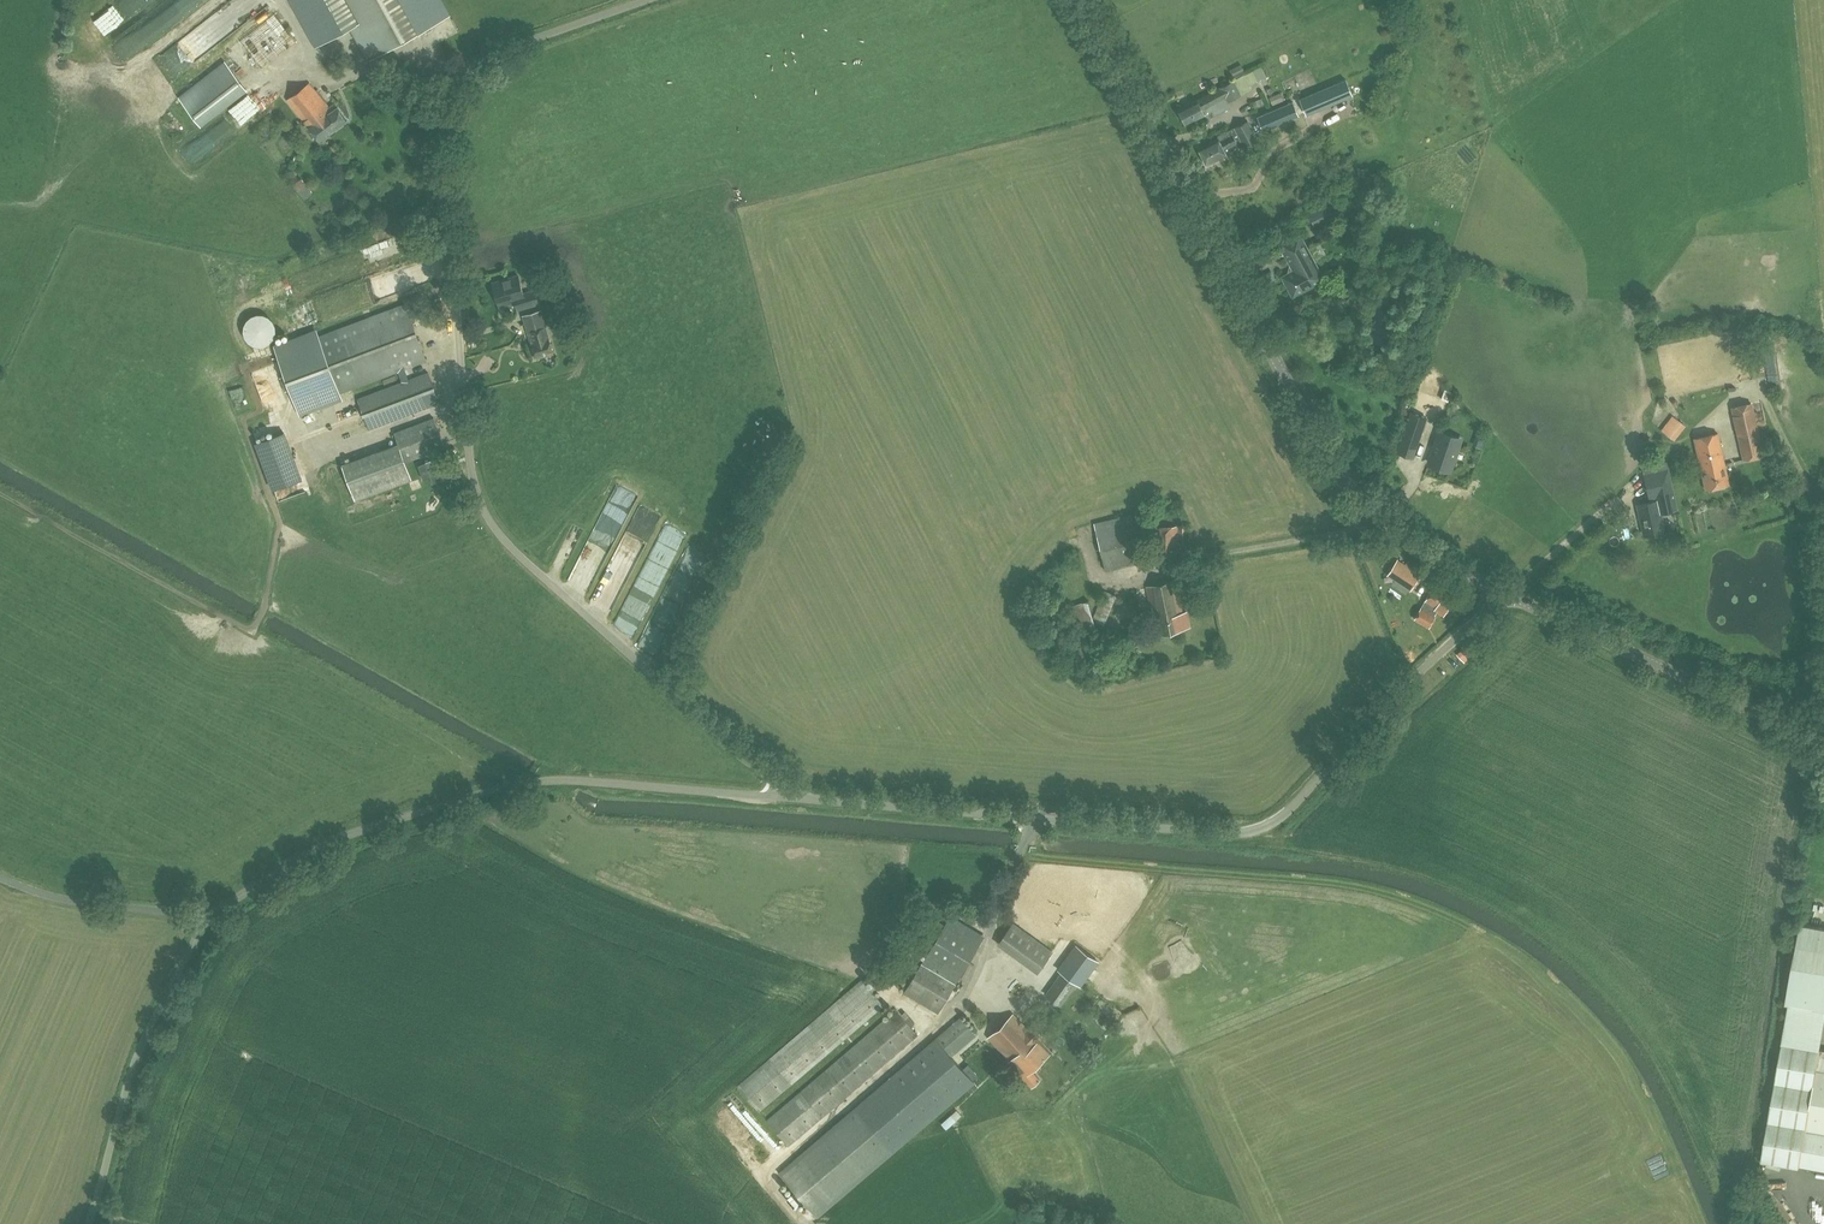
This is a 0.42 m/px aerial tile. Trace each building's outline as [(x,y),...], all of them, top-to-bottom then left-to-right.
[(198,12),(195,8),(206,0),(180,0),(153,20),(160,29),(165,25),(170,33),(198,12)] [(315,48),(349,29),(367,61),(451,15),(442,0),(289,0),(315,48)] [(275,16),(266,24),(288,53),(297,45),(275,16)] [(222,58),(226,63),(239,79),(252,69),(235,47),(222,58)] [(239,79),(226,63),(182,98),(202,124),(247,89),(239,79)] [(1197,99),(1178,109),(1186,124),(1205,114),(1210,117),(1216,114),(1214,110),(1227,103),(1227,102),(1251,89),(1250,86),(1258,81),(1267,77),(1261,66),(1253,70),(1246,73),(1244,74),(1235,79),(1219,87),(1197,99)] [(1346,79),(1300,99),(1306,114),(1352,95),(1346,79)] [(331,107),(309,82),(287,99),(309,127),(310,127),(320,141),(347,120),(337,107),(336,108),(334,105),(331,107)] [(1272,105),(1284,100),(1280,92),(1269,97),(1272,105)] [(1255,109),(1265,105),(1262,97),(1252,102),(1255,109)] [(1299,115),(1293,102),(1258,116),(1263,130),(1299,115)] [(1239,147),(1258,138),(1248,120),(1218,135),(1219,137),(1199,147),(1207,164),(1227,154),(1224,149),(1237,142),(1239,147)] [(301,178),(293,184),(300,192),(306,200),(314,193),(301,178)] [(1359,193),(1349,195),(1351,204),(1361,202),(1359,193)] [(1314,225),(1333,215),(1326,201),(1307,211),(1314,225)] [(1305,290),(1313,286),(1312,284),(1323,279),(1299,234),(1281,244),(1292,265),(1290,273),(1284,277),(1293,295),(1304,289),(1305,290)] [(523,294),(518,275),(492,283),(499,306),(522,299),(524,307),(539,303),(535,290),(523,294)] [(318,305),(319,316),(339,313),(337,301),(318,305)] [(427,360),(406,303),(320,335),(317,328),(274,344),(300,415),(343,400),(341,393),(427,360)] [(542,309),(522,315),(527,333),(531,332),(533,340),(531,341),(536,358),(554,353),(549,336),(548,336),(545,327),(547,327),(542,309)] [(259,346),(261,346),(263,345),(264,345),(266,345),(267,344),(268,343),(269,343),(270,342),(271,341),(272,340),(273,339),(274,337),(275,336),(275,335),(276,334),(276,332),(276,331),(276,329),(276,328),(276,327),(276,325),(275,324),(275,322),(274,321),(273,320),(272,319),(271,318),(270,317),(269,316),(268,315),(267,315),(266,314),(263,313),(260,313),(257,313),(256,314),(254,314),(253,315),(252,315),(251,316),(250,317),(248,318),(248,319),(247,320),(246,321),(245,322),(245,324),(244,325),(244,327),(244,328),(244,329),(244,331),(244,332),(244,334),(245,335),(245,336),(246,337),(247,339),(248,340),(248,341),(250,342),(251,343),(252,343),(253,344),(254,345),(256,345),(257,345),(259,346)] [(369,429),(440,403),(428,371),(358,398),(369,429)] [(1764,455),(1752,402),(1731,407),(1743,459),(1764,455)] [(1427,418),(1411,412),(1397,454),(1413,459),(1427,418)] [(1686,427),(1673,416),(1661,432),(1674,442),(1686,427)] [(399,444),(343,465),(356,499),(413,478),(406,461),(444,447),(433,417),(425,420),(394,432),(399,444)] [(285,432),(257,442),(274,489),(302,478),(285,432)] [(1460,439),(1440,432),(1429,462),(1450,469),(1460,439)] [(1706,488),(1729,483),(1718,432),(1694,438),(1706,488)] [(428,468),(426,461),(418,464),(423,479),(430,476),(433,483),(447,478),(442,463),(428,468)] [(1644,536),(1665,531),(1662,513),(1678,510),(1669,467),(1643,473),(1649,500),(1655,498),(1655,500),(1636,504),(1644,536)] [(1105,570),(1143,561),(1132,514),(1094,523),(1105,570)] [(1189,552),(1188,525),(1153,527),(1154,555),(1180,554),(1179,541),(1180,541),(1180,552),(1189,552)] [(1411,589),(1421,574),(1398,559),(1388,574),(1411,589)] [(1182,612),(1175,579),(1146,586),(1152,613),(1149,614),(1154,635),(1190,627),(1187,611),(1182,612)] [(1435,583),(1424,601),(1435,607),(1434,609),(1435,609),(1438,612),(1444,615),(1456,595),(1435,583)] [(1105,626),(1117,595),(1104,590),(1093,617),(1088,601),(1066,607),(1075,637),(1097,631),(1094,621),(1105,626)] [(1421,607),(1414,619),(1429,627),(1436,616),(1438,612),(1435,609),(1434,609),(1435,607),(1424,601),(1421,607)] [(1078,662),(1101,654),(1096,641),(1074,648),(1078,662)] [(1465,662),(1473,653),(1466,646),(1457,654),(1465,662)] [(984,934),(951,915),(943,928),(935,924),(919,951),(926,956),(922,963),(904,993),(938,1013),(984,934)] [(1038,970),(1052,951),(1013,923),(999,942),(1038,970)] [(1801,923),(1786,1002),(1790,1003),(1762,1159),(1823,1170),(1823,1048),(1820,1048),(1823,1028),(1823,928),(1801,923)] [(1062,970),(1044,994),(1061,1006),(1078,982),(1080,984),(1098,959),(1076,943),(1059,968),(1062,970)] [(759,1111),(884,1005),(861,979),(737,1085),(759,1111)] [(788,1146),(822,1117),(918,1034),(896,1008),(800,1091),(766,1120),(788,1146)] [(1008,1061),(1023,1077),(1031,1087),(1041,1079),(1032,1069),(1052,1050),(1041,1039),(1045,1036),(1032,1022),(1026,1028),(1013,1014),(989,1037),(1010,1060),(1008,1061)] [(975,1082),(959,1065),(952,1056),(977,1035),(960,1015),(779,1172),(818,1217),(975,1082)] [(956,1110),(952,1114),(941,1123),(942,1124),(946,1129),(961,1115),(956,1110)]
